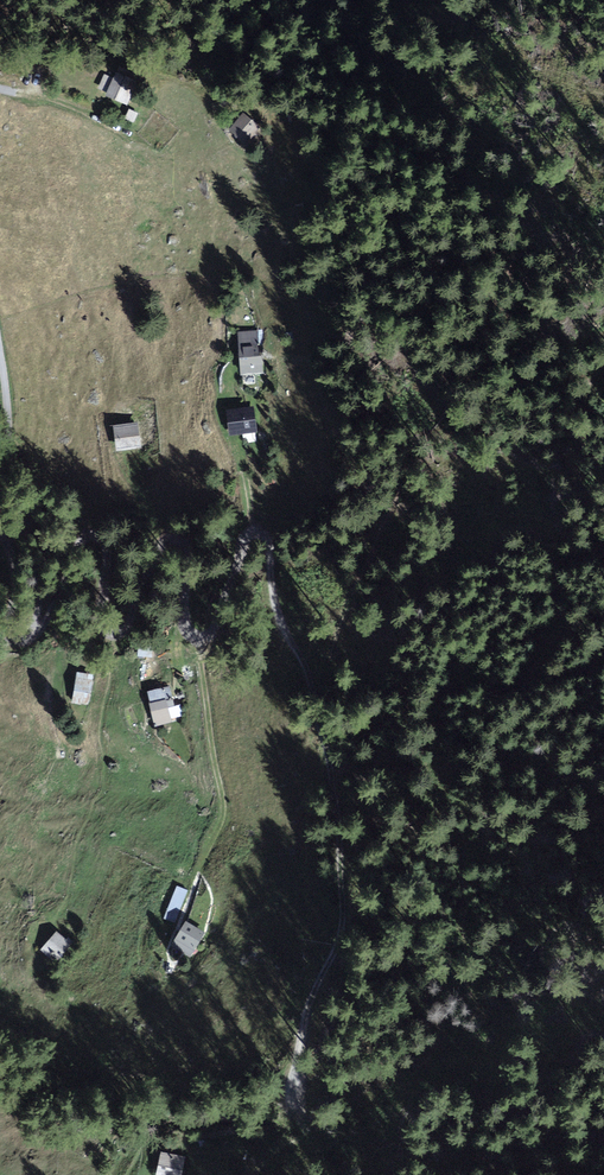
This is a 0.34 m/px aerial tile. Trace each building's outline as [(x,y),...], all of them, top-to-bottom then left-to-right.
[(113,78),(105,75),(98,90),(107,93),(104,99),(126,108),(137,82),(133,81),(135,75),(118,67),(113,78)] [(261,128),(243,113),(228,131),(246,146),(261,128)] [(257,332),(239,333),(241,373),(262,372),(261,357),(258,357),(257,332)] [(254,407),(227,410),(230,435),(256,432),(254,407)] [(137,424),(113,427),(116,451),(141,448),(137,424)] [(93,675),(77,673),(73,702),(89,704),(93,675)] [(171,699),(151,704),(156,723),(183,716),(180,704),(172,706),(171,699)] [(166,917),(178,920),(186,886),(174,883),(166,917)] [(204,933),(186,922),(173,945),(190,955),(204,933)] [(70,945),(56,932),(41,949),(55,962),(70,945)] [(161,1154),(157,1174),(182,1174),(186,1158),(161,1154)]
